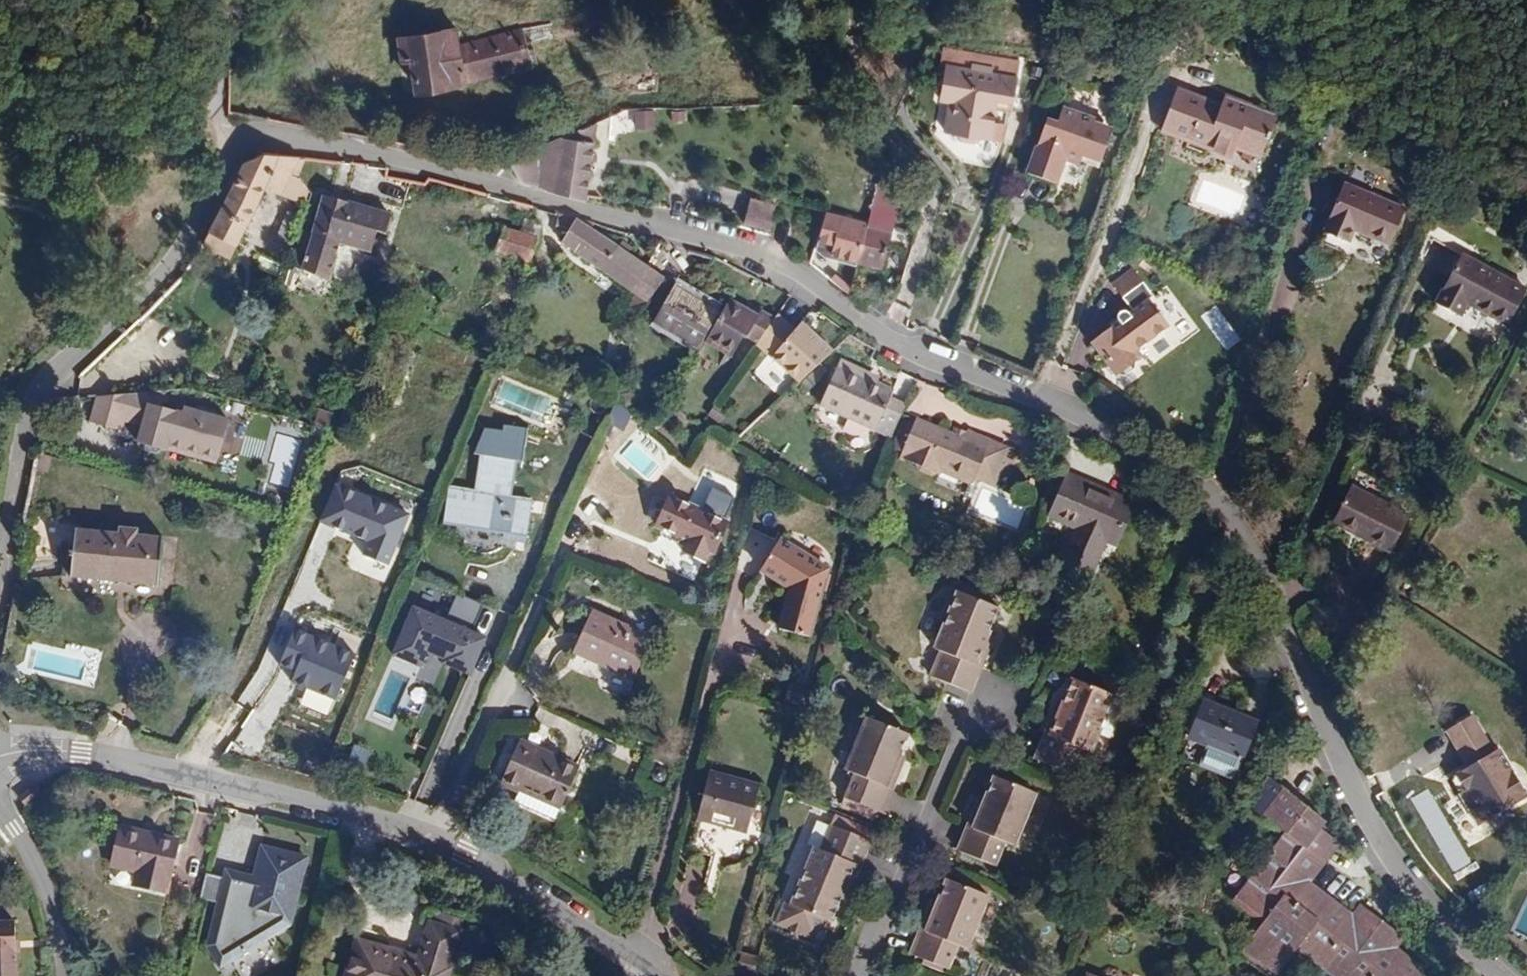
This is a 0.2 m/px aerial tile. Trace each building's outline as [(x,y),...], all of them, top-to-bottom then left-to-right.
[(600,29),(596,11),(523,28),(527,46),(600,29)] [(532,68),(527,46),(523,28),(459,42),(457,28),(399,37),(402,60),(412,59),(416,91),(467,84),(532,68)] [(1208,52),(1211,44),(1200,39),(1197,48),(1208,52)] [(996,114),(997,102),(1013,104),(1016,80),(993,77),(993,73),(971,70),(971,74),(946,71),(941,105),(953,107),(947,137),(957,138),(963,145),(975,146),(982,142),(983,132),(993,132),(996,114)] [(1262,158),(1278,115),(1227,95),(1221,107),(1177,90),(1162,130),(1233,157),(1237,148),(1262,158)] [(1011,116),(1013,104),(997,102),(996,114),(1007,116),(1011,116)] [(1098,172),(1110,137),(1094,131),(1097,124),(1064,111),(1058,127),(1046,123),(1029,171),(1056,182),(1055,187),(1078,195),(1087,168),(1098,172)] [(657,112),(635,113),(636,129),(657,128),(657,112)] [(586,195),(598,122),(546,143),(509,160),(511,160),(523,182),(586,198),(586,195)] [(991,143),(993,132),(983,132),(982,142),(991,143)] [(284,194),(294,172),(299,160),(301,157),(265,152),(244,163),(202,244),(231,258),(239,242),(268,186),(284,194)] [(299,175),(306,161),(299,160),(294,172),(299,175)] [(1056,182),(1029,171),(1027,177),(1055,187),(1056,182)] [(1405,210),(1345,184),(1325,231),(1326,232),(1351,243),(1357,231),(1390,244),(1405,210)] [(386,235),(391,217),(324,197),(313,233),(301,228),(294,252),(306,257),(303,268),(310,272),(311,276),(319,281),(323,279),(330,281),(341,244),(370,252),(376,233),(386,235)] [(768,229),(776,204),(753,197),(746,223),(768,229)] [(893,226),(898,208),(874,201),(867,227),(866,229),(857,263),(882,269),(889,243),(893,226)] [(866,229),(867,227),(826,215),(819,242),(834,246),(831,256),(857,263),(866,229)] [(665,277),(647,265),(631,254),(633,251),(623,243),(620,247),(586,224),(578,219),(562,241),(634,293),(623,309),(636,319),(665,277)] [(912,250),(917,233),(893,226),(889,243),(912,250)] [(531,262),(538,237),(505,227),(498,252),(531,262)] [(1470,259),(1463,256),(1437,302),(1463,317),(1471,305),(1508,325),(1526,292),(1526,291),(1470,259)] [(1116,293),(1137,277),(1135,273),(1113,289),(1116,293)] [(1138,356),(1169,332),(1151,305),(1154,302),(1137,277),(1116,293),(1133,317),(1129,320),(1128,318),(1126,317),(1123,317),(1121,317),(1119,318),(1118,320),(1117,322),(1117,325),(1118,328),(1121,332),(1113,337),(1111,333),(1090,348),(1115,383),(1118,381),(1125,382),(1133,376),(1134,369),(1143,363),(1138,356)] [(698,346),(720,309),(679,284),(656,321),(698,346)] [(757,344),(776,317),(762,309),(760,313),(731,295),(706,340),(733,357),(745,338),(756,345),(757,344)] [(757,344),(805,377),(839,345),(802,320),(796,328),(777,315),(776,317),(757,344)] [(1113,337),(1121,332),(1118,328),(1111,333),(1113,337)] [(877,429),(894,390),(839,366),(821,404),(877,429)] [(162,406),(166,389),(97,393),(89,419),(119,428),(122,417),(126,405),(145,410),(142,422),(136,439),(140,440),(143,446),(154,450),(160,446),(164,447),(164,446),(166,441),(216,456),(228,418),(214,414),(216,409),(197,404),(195,409),(184,406),(182,412),(162,406)] [(625,430),(634,410),(617,402),(608,422),(625,430)] [(145,410),(126,405),(122,417),(142,422),(145,410)] [(975,468),(984,446),(958,435),(957,438),(951,435),(952,433),(948,431),(911,416),(895,455),(914,463),(916,469),(929,474),(931,470),(936,472),(938,468),(939,465),(954,471),(953,474),(969,481),(975,468)] [(1000,452),(1003,445),(951,423),(948,431),(952,433),(951,435),(957,438),(958,435),(984,446),(975,468),(990,475),(991,472),(1000,452)] [(509,497),(515,462),(527,464),(533,432),(509,428),(507,436),(489,432),(481,456),(486,456),(479,492),(452,488),(446,521),(525,535),(530,502),(509,497)] [(216,456),(166,441),(164,446),(215,461),(216,456)] [(1006,472),(1012,458),(1000,452),(991,472),(999,475),(1006,472)] [(954,471),(939,465),(938,468),(953,474),(954,471)] [(1107,540),(1117,545),(1134,506),(1069,476),(1052,515),(1077,527),(1061,565),(1090,578),(1107,540)] [(411,511),(337,483),(322,522),(370,541),(364,555),(390,565),(411,511)] [(1392,551),(1410,517),(1351,487),(1334,522),(1392,551)] [(714,551),(728,521),(672,495),(659,525),(691,541),(686,552),(703,561),(710,549),(714,551)] [(158,584),(162,539),(138,536),(138,531),(120,529),(120,535),(76,531),(72,576),(158,584)] [(781,628),(809,637),(829,570),(781,540),(762,569),(792,589),(781,628)] [(972,691),(981,668),(990,647),(983,645),(989,632),(999,608),(959,592),(935,649),(941,652),(931,675),(947,682),(972,691)] [(452,611),(477,617),(481,601),(456,595),(452,611)] [(492,636),(416,606),(396,655),(427,667),(431,656),(477,674),(492,636)] [(634,679),(653,638),(594,611),(575,652),(634,679)] [(338,700),(356,652),(296,629),(282,665),(296,670),(291,683),(338,700)] [(990,647),(995,634),(989,632),(983,645),(990,647)] [(1091,753),(1114,696),(1075,679),(1064,705),(1059,717),(1053,716),(1035,759),(1074,775),(1084,750),(1091,753)] [(1211,745),(1201,767),(1233,779),(1257,722),(1206,701),(1192,738),(1211,745)] [(1059,717),(1064,705),(1059,702),(1053,716),(1059,717)] [(254,735),(270,714),(259,706),(243,726),(254,735)] [(900,756),(908,735),(867,718),(846,770),(855,774),(845,799),(883,814),(900,771),(895,769),(900,756)] [(1525,800),(1498,751),(1492,754),(1487,757),(1480,746),(1486,743),(1472,718),(1448,732),(1461,756),(1467,753),(1474,765),(1468,769),(1455,775),(1452,782),(1460,795),(1466,796),(1468,794),(1472,801),(1470,803),(1467,807),(1478,827),(1525,800)] [(1211,745),(1192,738),(1183,760),(1201,767),(1211,745)] [(563,805),(579,770),(520,742),(501,783),(519,792),(522,787),(563,805)] [(1492,754),(1486,743),(1480,746),(1487,757),(1492,754)] [(1474,765),(1467,753),(1461,756),(1468,769),(1474,765)] [(900,771),(906,758),(900,756),(895,769),(900,771)] [(748,831),(758,788),(710,775),(699,818),(748,831)] [(1016,846),(1037,794),(995,777),(986,799),(981,812),(975,810),(958,851),(995,866),(1006,842),(1016,846)] [(35,786),(21,798),(28,806),(42,794),(35,786)] [(1301,910),(1304,906),(1287,892),(1298,879),(1286,870),(1318,829),(1323,822),(1286,792),(1266,816),(1288,834),(1235,900),(1264,925),(1247,948),(1279,973),(1301,945),(1340,975),(1417,975),(1419,973),(1390,951),(1400,937),(1363,907),(1352,921),(1337,939),(1301,910)] [(981,812),(986,799),(980,796),(975,810),(981,812)] [(166,893),(180,841),(120,826),(111,866),(135,872),(132,885),(166,893)] [(843,897),(848,883),(854,884),(871,842),(833,826),(823,851),(817,849),(794,905),(789,903),(780,924),(793,929),(792,932),(802,936),(803,933),(816,939),(825,919),(833,922),(843,897)] [(1286,870),(1298,879),(1287,892),(1304,906),(1301,910),(1337,939),(1352,921),(1305,885),(1337,844),(1318,829),(1286,870)] [(290,924),(307,860),(263,848),(254,878),(227,872),(225,880),(205,875),(199,898),(219,903),(209,946),(224,965),(290,924)] [(968,949),(988,896),(947,879),(938,901),(933,915),(927,913),(911,954),(949,969),(958,945),(968,949)] [(849,899),(854,884),(848,883),(843,897),(849,899)] [(933,915),(938,901),(933,899),(927,913),(933,915)] [(12,918),(0,919),(0,975),(14,975),(12,918)] [(451,969),(449,969),(459,933),(430,924),(419,959),(362,942),(351,975),(449,975),(451,969)] [(758,958),(740,953),(735,972),(751,975),(753,975),(758,958)]
